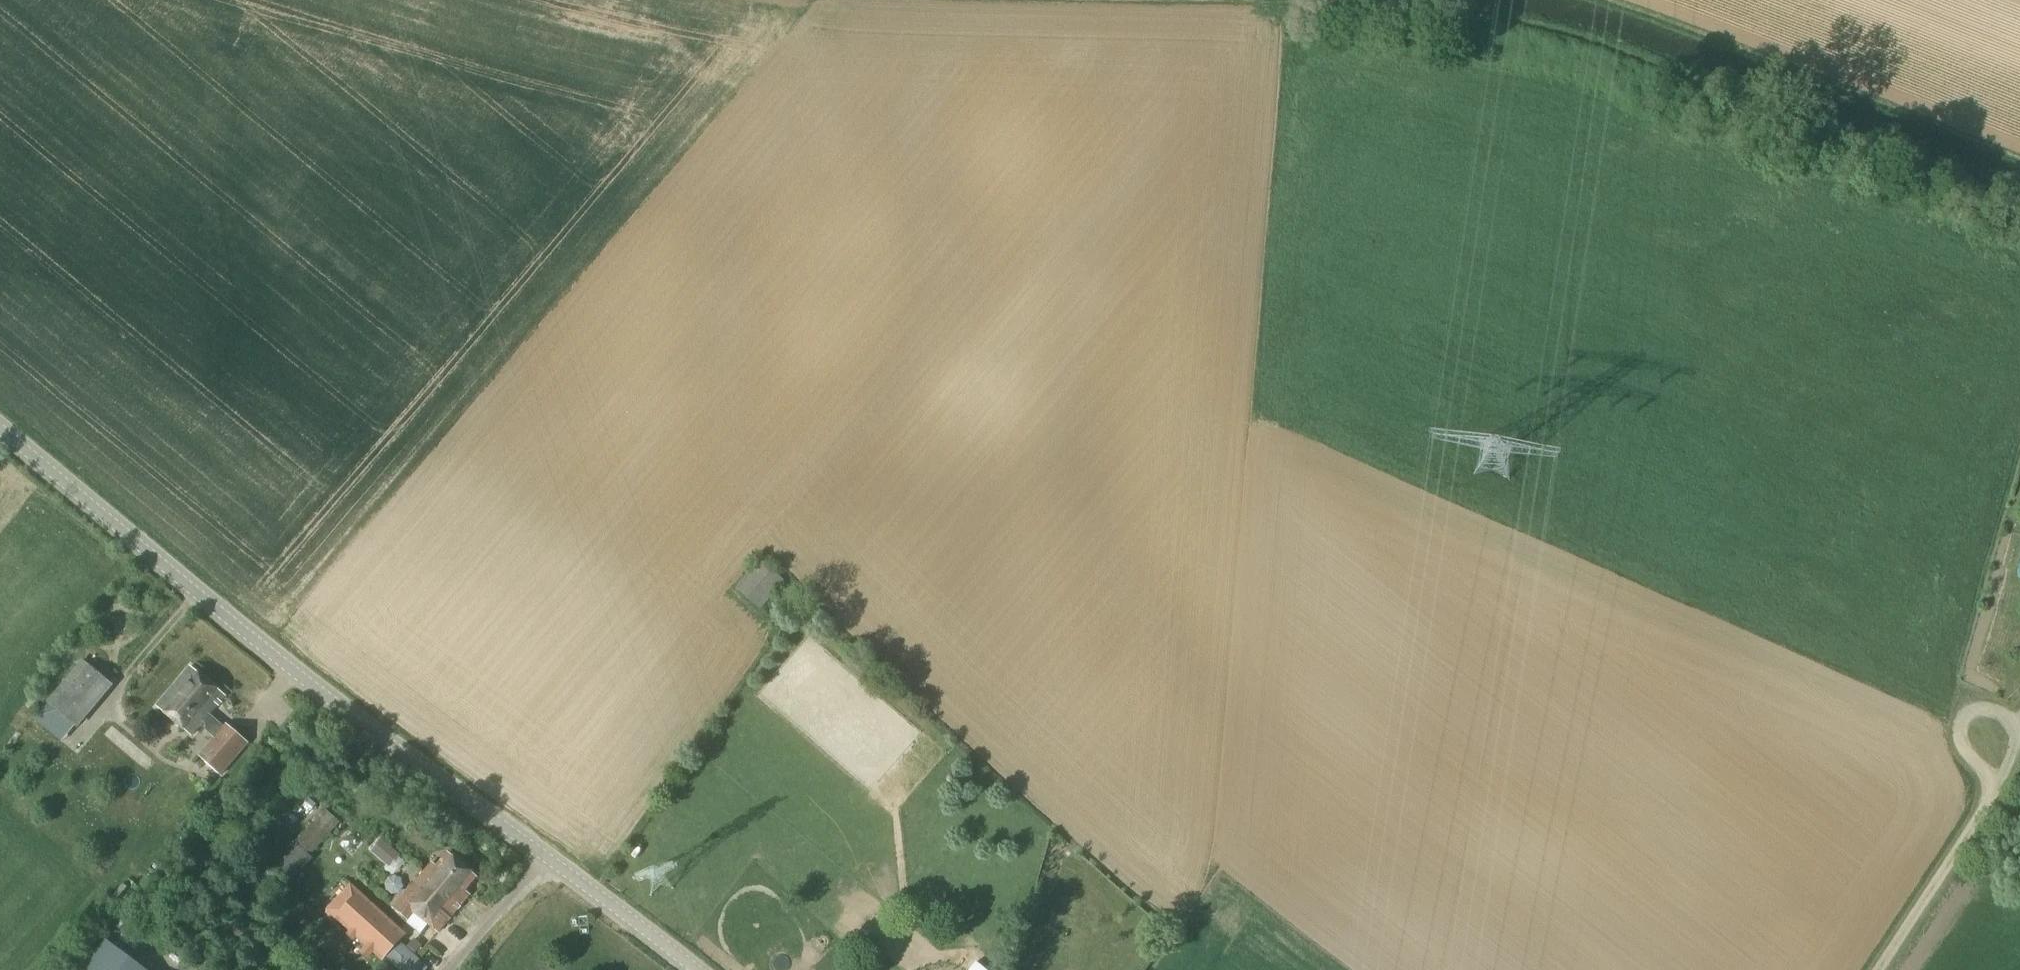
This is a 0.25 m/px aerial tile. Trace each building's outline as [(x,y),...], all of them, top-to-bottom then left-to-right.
[(761,560),(736,588),(760,610),(785,582),(761,560)] [(78,729),(113,685),(82,660),(46,703),(78,729)] [(214,737),(224,726),(210,715),(225,697),(189,667),(157,707),(192,736),(204,722),(206,724),(206,731),(214,737)] [(214,737),(197,756),(221,776),(249,745),(225,724),(224,726),(214,737)] [(295,842),(297,844),(311,856),(341,823),(325,809),(295,842)] [(371,851),(389,867),(398,855),(380,840),(371,851)] [(297,844),(278,865),(293,879),(312,857),(311,856),(297,844)] [(431,864),(423,873),(441,888),(437,894),(443,899),(441,901),(445,904),(446,902),(452,907),(448,912),(453,916),(470,895),(466,892),(477,879),(447,854),(435,868),(431,864)] [(438,935),(453,916),(448,912),(452,907),(446,902),(445,904),(441,901),(443,899),(437,894),(441,888),(423,873),(393,909),(408,922),(414,915),(438,935)] [(383,959),(384,957),(399,940),(403,935),(349,887),(330,908),(383,959)] [(106,940),(83,969),(145,969),(106,940)] [(384,957),(398,969),(427,969),(429,968),(399,940),(384,957)]
